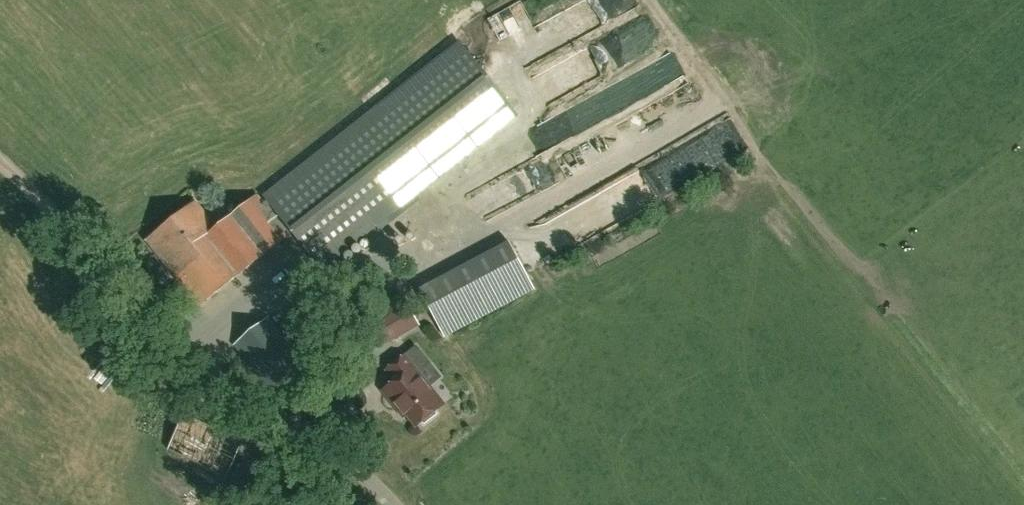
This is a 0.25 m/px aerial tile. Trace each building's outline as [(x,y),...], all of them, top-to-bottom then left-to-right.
[(504,41),(524,29),(513,11),(493,23),(504,41)] [(651,25),(589,49),(599,74),(661,51),(651,25)] [(420,190),(515,117),(517,115),(467,50),(370,125),(370,126),(267,206),(261,197),(236,217),(233,214),(217,226),(198,203),(150,240),(201,307),(291,237),(290,236),(295,232),(322,266),(420,190)] [(650,75),(540,122),(549,142),(658,95),(650,75)] [(513,246),(423,293),(447,339),(538,292),(513,246)] [(377,349),(420,326),(402,293),(359,317),(377,349)] [(276,397),(309,371),(268,319),(235,346),(276,397)] [(416,367),(407,356),(387,371),(396,382),(385,391),(404,415),(408,413),(417,425),(421,422),(424,426),(439,415),(435,410),(442,405),(414,369),(416,367)] [(228,481),(245,446),(186,417),(169,452),(228,481)]
